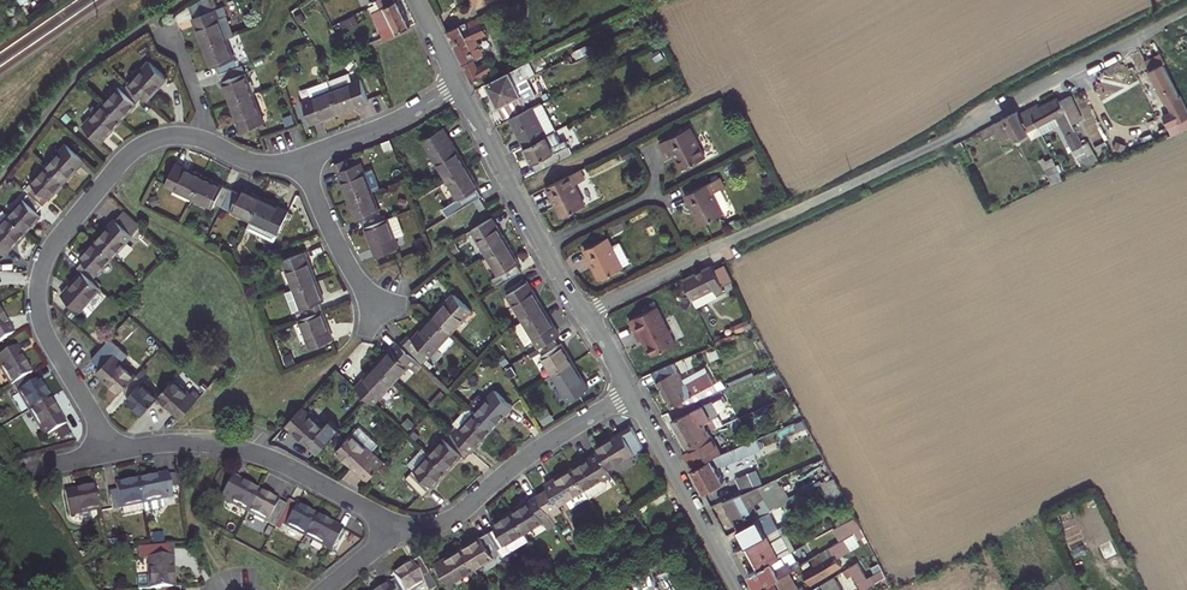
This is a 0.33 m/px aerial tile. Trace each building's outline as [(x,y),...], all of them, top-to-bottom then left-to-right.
[(382,8),(373,12),(379,26),(388,23),(383,11),(387,10),(385,7),(395,1),(395,0),(379,0),(382,8)] [(398,32),(411,25),(398,0),(395,1),(385,7),(387,10),(383,11),(388,23),(379,26),(384,37),(398,32)] [(193,19),(204,47),(226,38),(235,35),(224,7),(193,19)] [(23,11),(6,23),(11,31),(28,20),(23,11)] [(302,12),(295,17),(300,24),(306,19),(302,12)] [(486,54),(479,38),(487,34),(480,18),(467,23),(467,22),(447,31),(473,82),(499,67),(494,57),(476,68),(472,60),(486,54)] [(11,31),(6,23),(0,26),(0,39),(11,31)] [(217,65),(220,74),(237,67),(226,38),(204,47),(212,67),(217,65)] [(519,43),(508,53),(513,60),(525,50),(519,43)] [(1133,53),(1140,66),(1151,87),(1158,83),(1167,101),(1180,96),(1163,64),(1166,62),(1162,54),(1150,60),(1144,48),(1133,53)] [(1133,53),(1124,58),(1128,65),(1130,71),(1140,66),(1133,53)] [(1124,58),(1101,69),(1104,75),(1117,69),(1117,71),(1128,65),(1124,58)] [(129,84),(143,97),(147,101),(167,78),(149,61),(129,84)] [(487,83),(493,96),(516,84),(536,74),(529,62),(487,83)] [(242,65),(237,67),(220,74),(231,102),(253,94),(242,65)] [(547,69),(536,74),(539,80),(550,75),(547,69)] [(341,112),(369,101),(361,79),(352,82),(348,73),(328,81),(332,90),(341,112)] [(303,101),(312,123),(341,112),(332,90),(328,81),(328,80),(308,88),(312,97),(303,101)] [(119,87),(104,103),(122,119),(143,97),(129,84),(123,90),(119,87)] [(516,84),(493,96),(504,118),(524,109),(523,107),(521,103),(525,102),(525,101),(516,84)] [(264,122),(253,94),(231,102),(242,131),(264,122)] [(1029,108),(1037,126),(1056,116),(1073,150),(1077,157),(1080,156),(1086,152),(1088,155),(1094,152),(1088,143),(1083,145),(1073,124),(1082,120),(1071,96),(1060,100),(1041,109),(1039,106),(1038,103),(1029,108)] [(1059,97),(1039,106),(1041,109),(1060,100),(1059,97)] [(101,142),(122,119),(104,103),(83,126),(101,142)] [(541,103),(533,107),(548,136),(556,132),(541,103)] [(533,107),(510,118),(525,147),(548,136),(533,107)] [(993,124),(997,131),(1001,140),(1012,134),(1015,138),(1028,131),(1032,139),(1041,134),(1037,126),(1029,108),(1019,114),(1017,111),(993,124)] [(284,120),(287,126),(296,123),(294,116),(284,120)] [(1041,134),(1054,128),(1059,130),(1070,151),(1073,150),(1056,116),(1037,126),(1041,134)] [(997,131),(993,124),(979,132),(983,139),(997,131)] [(444,127),(423,140),(447,180),(468,168),(444,127)] [(662,142),(660,143),(665,152),(673,149),(682,168),(705,157),(691,128),(673,136),(662,142)] [(561,142),(556,132),(548,136),(525,147),(536,172),(572,154),(566,140),(561,142)] [(671,134),(660,139),(662,142),(673,136),(671,134)] [(961,141),(954,144),(958,153),(966,150),(961,141)] [(67,143),(46,166),(64,183),(85,160),(67,143)] [(1086,152),(1080,156),(1083,162),(1090,159),(1088,155),(1086,152)] [(1045,158),(1040,160),(1052,182),(1062,177),(1052,158),(1046,161),(1045,158)] [(166,185),(193,198),(204,176),(176,163),(166,185)] [(361,163),(338,171),(349,200),(372,191),(361,163)] [(43,205),(64,183),(46,166),(26,189),(29,192),(43,205)] [(479,187),(468,168),(447,180),(458,199),(443,208),(448,216),(481,195),(477,188),(479,187)] [(580,170),(547,186),(562,217),(585,206),(575,185),(585,180),(580,170)] [(231,189),(204,176),(193,198),(213,207),(215,203),(223,207),(231,189)] [(723,188),(718,178),(686,195),(701,225),(724,213),(713,193),(723,188)] [(239,193),(231,189),(223,207),(251,220),(261,198),(241,188),(239,193)] [(362,218),(365,227),(383,220),(372,191),(349,200),(357,220),(362,218)] [(8,215),(26,231),(41,215),(37,212),(43,205),(29,192),(8,215)] [(486,207),(480,197),(474,200),(480,210),(486,207)] [(290,211),(261,198),(251,220),(246,229),(265,238),(270,229),(279,234),(290,211)] [(26,231),(8,215),(3,210),(0,213),(0,249),(1,250),(6,254),(26,231)] [(115,218),(94,240),(112,257),(133,234),(132,233),(141,225),(124,210),(116,218),(115,218)] [(471,230),(487,256),(508,243),(492,217),(471,230)] [(383,220),(365,227),(376,255),(399,246),(388,218),(383,220)] [(270,229),(265,238),(275,243),(279,234),(270,229)] [(421,237),(415,239),(419,249),(425,247),(421,237)] [(608,237),(585,249),(600,279),(623,267),(612,247),(608,237)] [(92,280),(112,257),(94,240),(79,257),(83,261),(78,267),(82,271),(92,280)] [(620,242),(612,247),(623,267),(631,263),(620,242)] [(520,263),(508,243),(487,256),(499,275),(493,278),(497,286),(522,271),(517,264),(520,263)] [(283,260),(294,289),(317,280),(306,251),(283,260)] [(713,266),(684,280),(693,299),(695,298),(714,289),(716,293),(724,289),(713,266)] [(101,288),(92,280),(82,271),(62,294),(80,310),(101,288)] [(324,300),(317,280),(294,289),(305,318),(314,314),(322,311),(319,302),(324,300)] [(507,295),(523,321),(544,308),(528,282),(507,295)] [(696,300),(707,302),(718,296),(716,293),(714,289),(695,298),(696,300)] [(455,294),(434,316),(452,333),(472,310),(455,294)] [(560,335),(544,308),(523,321),(514,326),(525,345),(534,340),(538,347),(555,338),(560,335)] [(660,308),(632,321),(642,341),(647,339),(656,357),(678,345),(660,308)] [(0,311),(0,342),(11,335),(7,327),(9,326),(0,311)] [(300,319),(310,348),(333,339),(322,311),(314,314),(305,318),(300,319)] [(410,336),(402,345),(422,364),(452,333),(434,316),(413,338),(410,336)] [(709,330),(702,316),(693,320),(700,334),(709,330)] [(559,345),(555,338),(538,347),(543,355),(541,356),(553,375),(574,362),(562,343),(559,345)] [(392,349),(378,364),(396,381),(410,365),(416,371),(422,364),(402,345),(400,343),(394,350),(392,349)] [(716,344),(691,355),(693,359),(717,348),(716,344)] [(29,375),(31,373),(15,347),(0,356),(0,368),(11,386),(13,384),(29,375)] [(120,393),(124,389),(136,375),(114,354),(97,372),(120,393)] [(589,389),(574,362),(553,375),(569,401),(589,389)] [(673,363),(652,372),(674,411),(688,405),(698,400),(710,395),(719,391),(715,383),(708,372),(686,384),(673,363)] [(378,364),(357,387),(369,399),(375,404),(396,381),(378,364)] [(34,382),(29,375),(13,384),(29,411),(50,398),(38,379),(34,382)] [(130,394),(126,398),(143,414),(158,396),(159,395),(136,375),(124,389),(130,394)] [(175,379),(159,395),(158,396),(181,418),(197,400),(191,393),(175,379)] [(723,379),(715,383),(719,391),(728,387),(723,379)] [(197,387),(191,393),(197,400),(204,393),(197,387)] [(442,390),(429,403),(433,407),(445,394),(442,390)] [(496,391),(475,413),(493,430),(514,407),(496,391)] [(713,402),(719,414),(729,409),(724,397),(713,402)] [(66,425),(50,398),(29,411),(45,437),(66,425)] [(713,402),(692,411),(673,419),(682,435),(704,423),(707,421),(719,414),(713,402)] [(692,411),(688,405),(674,411),(670,413),(673,419),(692,411)] [(303,407),(286,425),(309,446),(326,428),(303,407)] [(459,430),(472,416),(464,409),(452,422),(459,430)] [(472,452),(493,430),(475,413),(472,416),(459,430),(454,436),(472,452)] [(717,446),(709,431),(704,423),(682,435),(691,451),(683,454),(691,467),(713,458),(729,451),(725,443),(717,446)] [(360,426),(353,433),(372,451),(379,444),(360,426)] [(632,426),(596,448),(599,452),(608,468),(635,453),(644,447),(635,430),(632,426)] [(450,432),(429,454),(447,471),(462,455),(466,458),(472,452),(454,436),(450,432)] [(336,451),(368,481),(384,463),(372,451),(353,433),(336,451)] [(752,453),(748,443),(729,451),(713,458),(691,469),(704,492),(725,481),(717,466),(723,463),(723,465),(752,453)] [(408,464),(415,470),(429,454),(422,448),(408,464)] [(613,476),(608,468),(599,452),(572,468),(585,489),(590,497),(606,487),(607,483),(606,480),(613,476)] [(424,496),(447,471),(429,454),(415,470),(406,479),(424,496)] [(590,497),(585,489),(572,468),(546,484),(551,492),(540,498),(550,514),(551,517),(562,510),(558,505),(567,500),(572,508),(590,497)] [(756,471),(748,474),(754,488),(761,485),(756,471)] [(168,473),(138,479),(142,503),(173,497),(168,473)] [(748,473),(737,478),(743,493),(754,488),(748,474),(748,473)] [(221,498),(248,512),(259,491),(232,476),(221,498)] [(835,477),(823,483),(831,500),(843,493),(835,477)] [(112,510),(142,503),(138,479),(116,484),(117,490),(109,491),(112,510)] [(779,485),(776,479),(770,481),(773,488),(779,485)] [(771,511),(781,506),(783,505),(780,501),(773,488),(770,481),(761,485),(754,488),(743,493),(723,502),(738,529),(761,517),(754,504),(764,498),(771,511)] [(70,516),(100,509),(95,485),(65,492),(70,516)] [(286,505),(259,491),(248,512),(274,526),(277,522),(286,505)] [(783,505),(791,501),(788,496),(780,501),(783,505)] [(531,500),(512,511),(525,532),(543,521),(542,518),(550,514),(540,498),(533,503),(531,500)] [(621,510),(629,504),(625,498),(617,504),(621,510)] [(277,522),(304,536),(316,514),(289,500),(286,505),(277,522)] [(124,514),(158,507),(157,503),(123,509),(124,514)] [(761,517),(738,529),(747,545),(777,529),(779,528),(774,518),(784,512),(781,506),(771,511),(761,517)] [(501,553),(503,556),(529,540),(525,532),(512,511),(493,522),(496,527),(489,532),(501,553)] [(853,513),(837,522),(839,526),(856,517),(853,513)] [(343,529),(316,514),(304,536),(331,551),(343,529)] [(856,517),(839,526),(835,528),(842,539),(845,538),(861,528),(856,517)] [(779,528),(777,529),(787,548),(778,553),(780,557),(789,552),(792,551),(795,549),(782,526),(779,528)] [(848,543),(864,533),(861,528),(845,538),(848,543)] [(747,545),(760,568),(780,557),(778,553),(787,548),(777,529),(747,545)] [(489,532),(463,548),(475,568),(501,553),(489,532)] [(821,552),(840,540),(838,536),(811,553),(813,557),(821,552)] [(848,543),(845,538),(842,539),(840,540),(821,552),(822,555),(812,561),(814,566),(804,572),(810,583),(841,564),(834,552),(848,543)] [(174,588),(172,545),(139,546),(139,558),(148,558),(149,589),(162,588),(174,588)] [(449,584),(475,568),(463,548),(436,564),(449,584)] [(748,574),(757,589),(759,589),(777,579),(789,572),(800,565),(813,557),(811,553),(797,561),(794,562),(789,552),(780,557),(760,568),(748,574)] [(392,574),(395,579),(402,589),(414,589),(418,588),(424,584),(421,579),(429,575),(419,558),(392,574)] [(866,577),(857,562),(848,567),(863,589),(875,582),(870,574),(866,577)] [(789,572),(799,589),(800,589),(810,583),(804,572),(800,565),(789,572)] [(789,572),(777,579),(759,589),(799,589),(789,572)] [(834,576),(814,588),(811,589),(843,589),(834,576)] [(377,589),(402,589),(395,579),(377,589)]
